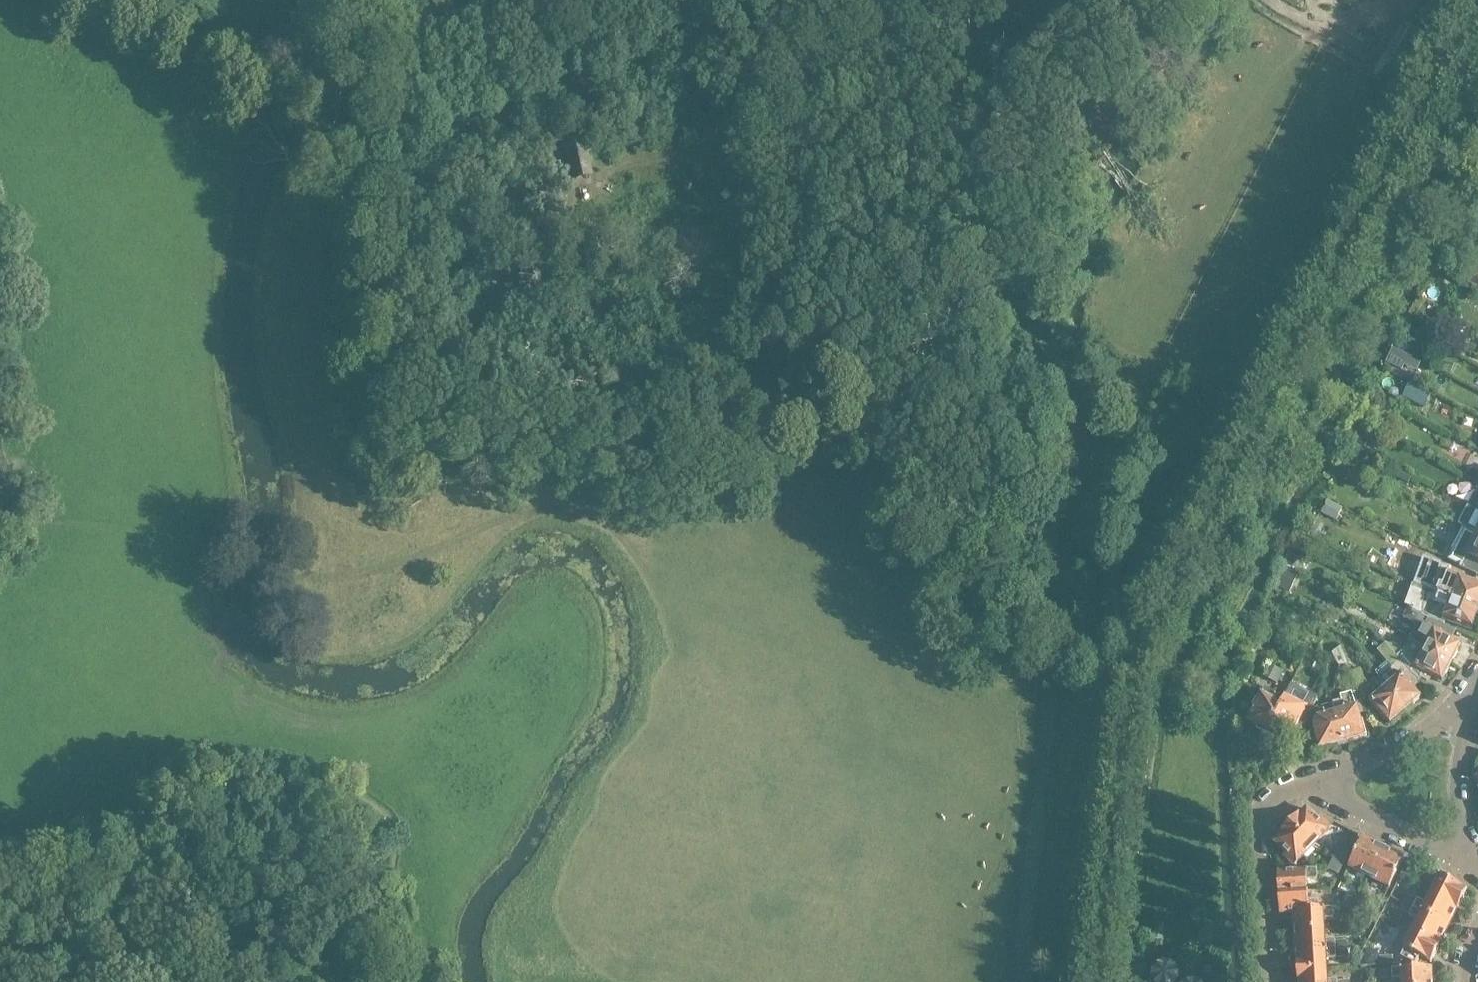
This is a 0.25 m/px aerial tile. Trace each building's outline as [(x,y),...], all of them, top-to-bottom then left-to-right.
[(590,168),(587,155),(585,145),(566,149),(571,172),(590,168)] [(1474,209),(1464,227),(1477,235),(1477,211),(1474,209)] [(1418,348),(1413,359),(1421,364),(1425,365),(1430,355),(1418,348)] [(1409,383),(1402,396),(1424,407),(1430,393),(1409,383)] [(1351,432),(1347,440),(1359,445),(1362,437),(1351,432)] [(1477,483),(1477,471),(1472,467),(1466,477),(1477,483)] [(1359,475),(1350,471),(1347,480),(1356,483),(1359,475)] [(1401,471),(1398,478),(1408,484),(1412,477),(1401,471)] [(1477,508),(1477,486),(1469,504),(1477,508)] [(1476,532),(1477,533),(1477,508),(1469,504),(1459,523),(1463,525),(1476,532)] [(1461,566),(1477,574),(1477,533),(1476,532),(1476,533),(1464,527),(1448,559),(1461,566)] [(1414,583),(1440,593),(1439,595),(1461,603),(1463,600),(1473,604),(1472,605),(1477,607),(1477,584),(1474,583),(1477,574),(1452,563),(1443,584),(1418,574),(1414,583)] [(1298,574),(1283,567),(1274,586),(1289,593),(1298,574)] [(1410,607),(1424,615),(1430,599),(1448,606),(1444,617),(1472,628),(1473,626),(1477,624),(1477,620),(1477,618),(1477,615),(1477,612),(1477,607),(1472,605),(1473,604),(1463,600),(1461,603),(1439,595),(1440,593),(1414,583),(1413,583),(1405,605),(1410,607)] [(1409,637),(1427,650),(1451,663),(1461,644),(1438,632),(1429,627),(1433,620),(1410,607),(1405,605),(1401,611),(1406,614),(1404,616),(1416,623),(1413,629),(1409,637)] [(1409,637),(1403,649),(1393,637),(1386,643),(1397,655),(1408,669),(1419,678),(1421,677),(1429,681),(1431,676),(1441,681),(1451,663),(1427,650),(1417,643),(1409,637)] [(1376,672),(1387,688),(1405,709),(1421,696),(1414,688),(1417,684),(1415,681),(1418,678),(1408,669),(1397,655),(1386,643),(1378,650),(1389,662),(1376,672)] [(1342,647),(1333,653),(1339,668),(1349,665),(1342,647)] [(1271,663),(1264,676),(1278,683),(1285,671),(1271,663)] [(1351,672),(1361,694),(1366,691),(1366,681),(1361,667),(1351,672)] [(1372,685),(1367,690),(1372,701),(1372,702),(1389,723),(1405,709),(1387,688),(1380,695),(1372,685)] [(1265,687),(1261,694),(1248,721),(1258,726),(1258,729),(1264,732),(1266,730),(1268,731),(1282,704),(1273,699),(1276,692),(1265,687)] [(1282,704),(1268,731),(1270,732),(1271,735),(1277,738),(1281,737),(1289,741),(1303,711),(1311,715),(1314,708),(1319,698),(1300,689),(1290,708),(1282,704)] [(1345,700),(1333,704),(1343,741),(1367,735),(1363,720),(1361,721),(1359,714),(1369,711),(1361,694),(1345,698),(1345,700)] [(1325,715),(1319,717),(1315,725),(1317,733),(1315,733),(1319,748),(1343,741),(1333,704),(1322,707),(1325,715)] [(1300,811),(1290,822),(1313,845),(1331,826),(1321,816),(1319,818),(1308,808),(1302,813),(1300,811)] [(1281,835),(1276,840),(1287,851),(1284,854),(1295,864),(1313,845),(1290,822),(1279,833),(1281,835)] [(1364,837),(1348,866),(1369,877),(1384,847),(1364,837)] [(1384,847),(1369,877),(1390,888),(1404,858),(1384,847)] [(1331,858),(1343,865),(1348,856),(1337,849),(1331,858)] [(1326,867),(1337,874),(1343,865),(1331,858),(1326,867)] [(1307,871),(1279,872),(1280,893),(1308,891),(1307,880),(1318,880),(1317,869),(1307,870),(1307,871)] [(1415,876),(1403,871),(1399,879),(1410,885),(1415,876)] [(1435,885),(1431,894),(1458,907),(1467,889),(1432,872),(1427,880),(1435,885)] [(1349,889),(1346,896),(1357,902),(1360,895),(1349,889)] [(1308,891),(1280,893),(1281,913),(1295,912),(1319,910),(1319,901),(1309,901),(1308,891)] [(1403,902),(1413,907),(1450,925),(1459,908),(1458,908),(1458,907),(1431,894),(1426,903),(1418,899),(1417,900),(1406,895),(1403,902)] [(1360,895),(1357,902),(1368,908),(1371,900),(1360,895)] [(1346,896),(1342,903),(1353,909),(1357,902),(1346,896)] [(1357,902),(1353,909),(1364,915),(1368,908),(1357,902)] [(1399,910),(1410,915),(1409,916),(1417,920),(1413,930),(1440,943),(1440,942),(1441,943),(1450,925),(1413,907),(1403,902),(1399,910)] [(1295,912),(1296,932),(1326,930),(1325,919),(1334,918),(1333,908),(1324,909),(1325,909),(1319,910),(1295,912)] [(1326,930),(1296,932),(1297,952),(1336,949),(1348,948),(1347,939),(1335,940),(1326,940),(1326,930)] [(1404,948),(1406,949),(1419,956),(1420,956),(1431,961),(1440,943),(1413,930),(1404,948)] [(1336,949),(1297,952),(1298,972),(1328,970),(1327,959),(1336,959),(1336,958),(1348,957),(1348,948),(1336,949)] [(1380,965),(1393,964),(1393,956),(1380,956),(1380,965)] [(1393,969),(1380,969),(1381,978),(1393,978),(1393,979),(1404,979),(1404,981),(1433,981),(1432,967),(1403,969),(1393,969)] [(1298,972),(1299,981),(1350,981),(1350,980),(1338,981),(1338,980),(1329,980),(1328,970),(1298,972)]
